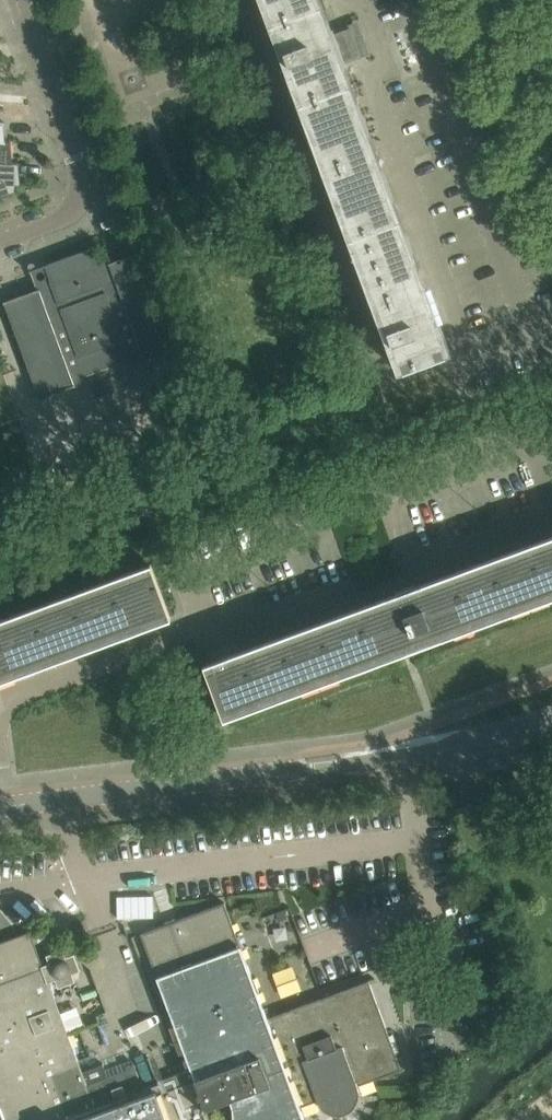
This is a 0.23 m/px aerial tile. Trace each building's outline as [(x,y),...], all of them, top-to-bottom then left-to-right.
[(344,65),(345,64),(344,62),(364,55),(352,23),(333,30),(332,28),(331,29),(320,0),(260,0),(279,51),(273,53),(281,76),(287,73),(349,241),(337,245),(347,270),(359,266),(397,368),(450,349),(344,65)] [(8,162),(8,161),(11,142),(1,141),(1,142),(0,142),(0,161),(8,162)] [(15,190),(18,162),(8,161),(8,162),(0,161),(0,195),(15,190)] [(83,367),(128,351),(126,348),(140,343),(145,357),(144,358),(145,360),(181,347),(180,345),(179,345),(144,252),(146,251),(145,250),(111,263),(109,259),(96,263),(91,250),(91,249),(91,248),(45,265),(51,280),(38,285),(39,289),(4,302),(5,304),(7,304),(41,397),(39,397),(40,399),(76,386),(75,384),(74,384),(68,369),(82,364),(83,367)] [(205,666),(223,717),(551,595),(551,537),(205,666)] [(169,616),(151,565),(0,621),(0,679),(169,616)] [(1,1115),(0,1115),(0,1119),(306,1119),(301,1107),(318,1101),(320,1106),(324,1110),(329,1113),(334,1115),(340,1115),(345,1114),(350,1111),(354,1107),(357,1102),(359,1097),(359,1091),(358,1086),(402,1069),(369,981),(268,1018),(225,902),(141,934),(191,1069),(158,1081),(150,1057),(148,1058),(147,1058),(157,1083),(144,1088),(135,1063),(126,1066),(128,1069),(87,1085),(48,982),(55,980),(58,988),(75,981),(72,973),(80,970),(74,954),(66,957),(63,949),(46,955),(49,963),(43,966),(30,932),(0,943),(0,1111),(1,1115)]
